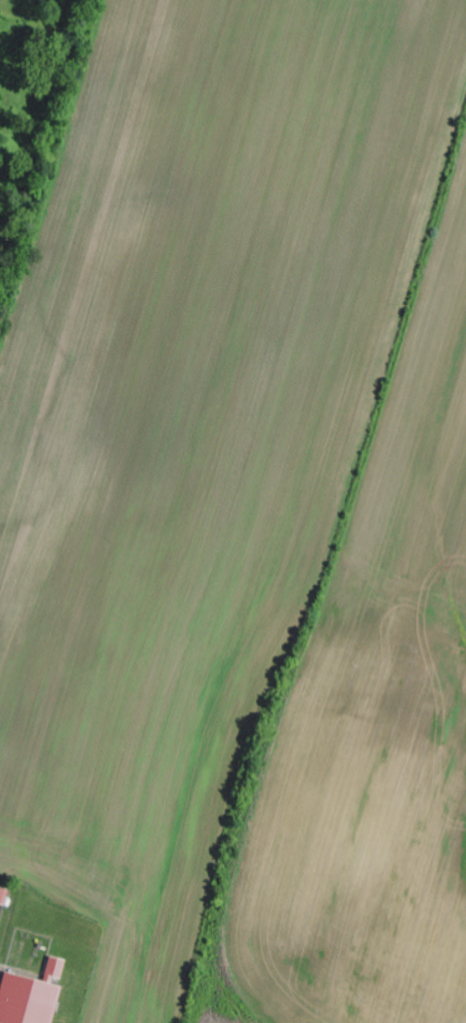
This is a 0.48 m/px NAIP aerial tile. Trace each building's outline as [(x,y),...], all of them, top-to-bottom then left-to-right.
[(56,985),(57,979),(64,980),(68,961),(51,958),(46,983),(56,985)] [(71,993),(63,1022),(3,1022),(16,979),(71,993)]
